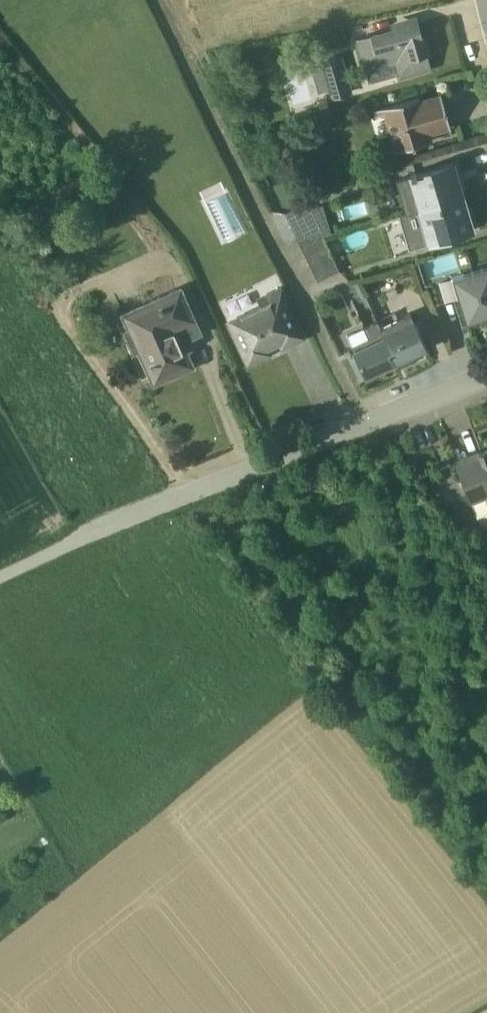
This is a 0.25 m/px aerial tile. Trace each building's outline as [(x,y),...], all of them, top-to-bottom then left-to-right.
[(415,23),(413,17),(389,23),(390,28),(354,39),(364,74),(392,66),(396,79),(428,70),(429,65),(426,55),(430,54),(425,47),(423,38),(415,23)] [(329,100),(351,93),(340,56),(318,62),(329,100)] [(430,135),(449,130),(438,94),(419,100),(418,97),(372,111),(374,117),(382,114),(393,152),(432,141),(430,135)] [(404,214),(463,196),(453,161),(394,179),(399,197),(376,203),(380,215),(403,209),(404,214)] [(470,221),(463,196),(404,214),(397,216),(407,249),(474,232),(470,221)] [(284,214),(297,242),(319,231),(322,237),(330,234),(321,205),(308,209),(305,204),(284,214)] [(319,231),(297,242),(316,282),(338,271),(322,237),(319,231)] [(486,315),(486,265),(450,277),(464,323),(486,315)] [(436,305),(452,300),(445,278),(429,284),(436,305)] [(280,350),(305,338),(279,286),(255,297),(258,305),(224,322),(246,367),(271,354),(268,349),(277,345),(280,350)] [(181,341),(199,333),(178,287),(118,313),(125,329),(121,330),(132,354),(138,351),(152,384),(192,367),(181,341)] [(380,327),(397,363),(425,349),(409,313),(380,327)] [(363,378),(397,363),(380,327),(377,320),(346,335),(352,348),(350,349),(363,378)] [(454,462),(476,517),(486,513),(486,449),(454,462)]
